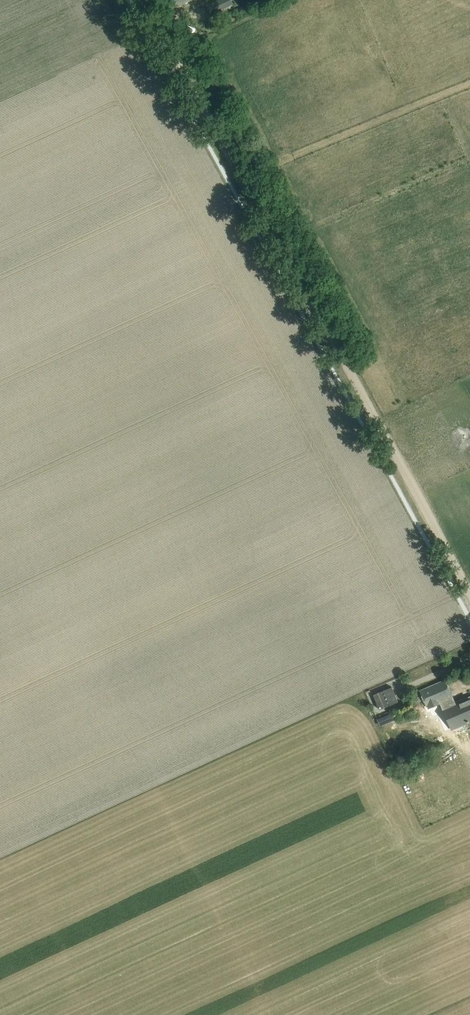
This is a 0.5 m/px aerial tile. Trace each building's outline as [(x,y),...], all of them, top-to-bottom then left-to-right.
[(207,5),(212,15),(234,4),(232,0),(219,0),(207,5)] [(445,679),(420,689),(427,706),(435,703),(448,698),(453,696),(445,679)] [(380,710),(399,703),(392,688),(374,695),(380,710)] [(456,703),(451,705),(460,727),(469,723),(469,698),(467,699),(466,698),(456,703)] [(392,713),(377,719),(380,726),(395,720),(392,713)]
